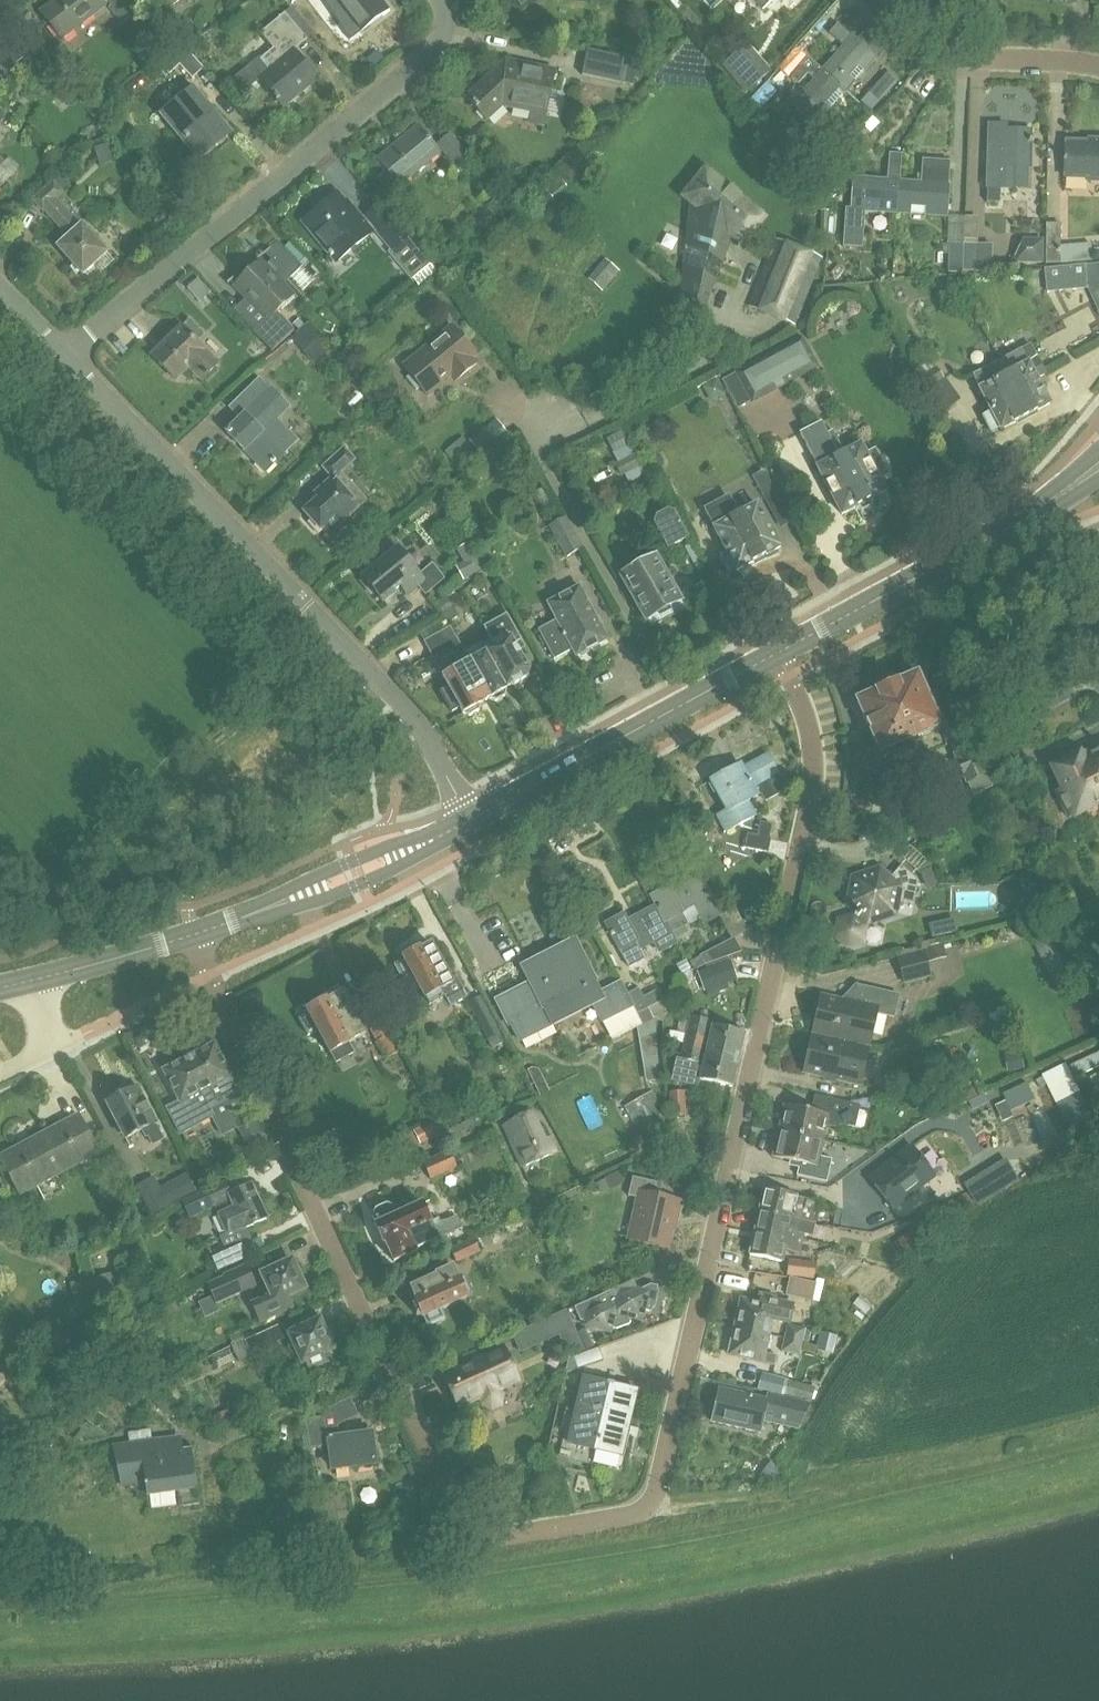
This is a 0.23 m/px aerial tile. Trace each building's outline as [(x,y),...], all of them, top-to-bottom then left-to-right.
[(61,39),(108,3),(110,6),(108,8),(119,22),(137,9),(130,0),(57,0),(41,13),(61,39)] [(344,11),(333,20),(347,40),(359,31),(360,31),(388,10),(381,0),(336,0),(344,11)] [(762,13),(776,0),(751,0),(762,13)] [(259,77),(284,108),(317,80),(293,51),(307,40),(285,13),(261,33),(273,48),(260,59),(268,70),(259,77)] [(844,47),(822,72),(839,87),(845,92),(855,81),(849,76),(870,52),(877,58),(886,47),(866,30),(857,41),(838,25),(829,34),(844,47)] [(8,79),(21,69),(2,43),(0,45),(0,68),(8,79)] [(180,65),(192,79),(204,68),(182,45),(172,55),(170,52),(157,61),(169,74),(180,65)] [(582,76),(633,86),(638,60),(587,49),(582,76)] [(724,64),(748,91),(764,77),(739,50),(724,64)] [(839,87),(822,72),(808,59),(800,68),(815,80),(793,105),(816,126),(825,116),(819,110),(839,87)] [(528,124),(543,127),(555,70),(506,60),(465,98),(487,120),(502,107),(530,113),(528,124)] [(889,92),(899,81),(888,72),(879,83),(889,92)] [(162,114),(200,159),(227,137),(200,104),(204,102),(193,89),(162,114)] [(987,201),(1000,202),(1000,189),(1012,189),(1012,167),(1029,167),(1029,143),(1032,143),(1033,140),(1029,140),(1029,131),(1004,130),(1004,126),(989,125),(987,201)] [(378,179),(390,193),(439,152),(418,126),(378,160),(388,171),(378,179)] [(436,145),(456,169),(471,157),(450,133),(436,145)] [(1098,181),(1098,140),(1088,140),(1087,143),(1065,142),(1064,177),(1087,178),(1086,180),(1098,181)] [(73,152),(67,145),(60,151),(67,158),(73,152)] [(843,248),(863,250),(867,204),(880,204),(879,213),(895,214),(895,206),(896,206),(898,182),(899,182),(901,154),(889,153),(887,182),(854,179),(851,211),(845,211),(843,248)] [(895,206),(895,214),(909,215),(910,206),(927,208),(926,215),(946,216),(948,186),(950,159),(925,158),(923,184),(899,182),(898,182),(896,206),(895,206)] [(677,304),(702,316),(733,237),(739,242),(761,215),(705,169),(683,196),(688,200),(677,304)] [(548,191),(554,199),(568,187),(561,179),(548,191)] [(58,247),(83,275),(107,252),(83,225),(81,227),(56,199),(62,193),(53,182),(34,199),(44,211),(44,210),(69,237),(58,247)] [(413,278),(419,286),(436,272),(430,264),(430,263),(408,236),(380,204),(360,221),(338,194),(304,223),(337,262),(379,226),(396,246),(390,251),(413,278)] [(489,203),(500,216),(509,210),(498,197),(489,203)] [(160,228),(167,226),(170,220),(168,213),(162,209),(155,211),(152,217),(153,224),(160,228)] [(819,237),(828,237),(828,210),(819,210),(819,237)] [(962,273),(962,271),(962,244),(964,244),(964,218),(963,218),(949,217),(947,243),(950,243),(949,273),(962,273)] [(1046,223),(1045,263),(1061,263),(1061,223),(1046,223)] [(1015,265),(1043,265),(1043,239),(1025,238),(1015,256),(1015,265)] [(748,307),(793,325),(820,258),(776,240),(748,307)] [(293,330),(277,313),(276,312),(293,294),(281,282),(297,265),(276,244),(267,252),(274,259),(267,266),(259,258),(231,281),(267,317),(255,330),(274,349),(293,330)] [(962,244),(962,271),(981,271),(992,270),(993,245),(964,244),(962,244)] [(1069,246),(1061,246),(1061,263),(1070,262),(1069,246)] [(1087,289),(1098,288),(1098,264),(1085,265),(1087,289)] [(1044,269),(1047,293),(1087,289),(1085,265),(1044,269)] [(197,281),(187,290),(199,303),(209,294),(197,281)] [(338,297),(330,305),(337,313),(345,305),(338,297)] [(112,354),(156,324),(143,306),(99,336),(112,354)] [(304,324),(298,318),(292,323),(298,329),(304,324)] [(365,320),(357,319),(353,323),(361,331),(369,324),(365,320)] [(188,367),(201,381),(218,365),(197,343),(204,335),(190,321),(153,357),(175,380),(188,367)] [(293,338),(315,363),(330,349),(308,324),(293,338)] [(404,367),(427,396),(451,377),(455,382),(477,364),(473,358),(476,356),(453,326),(404,367)] [(897,336),(901,346),(907,343),(903,334),(897,336)] [(734,372),(751,404),(817,368),(801,336),(734,372)] [(271,358),(275,363),(290,350),(285,345),(271,358)] [(906,348),(911,363),(917,360),(911,346),(906,348)] [(1016,398),(1026,417),(1051,404),(1037,379),(1046,374),(1038,359),(1036,360),(1029,346),(999,361),(1018,397),(1016,398)] [(109,368),(123,384),(132,376),(118,360),(109,368)] [(917,380),(926,393),(945,379),(930,360),(915,371),(920,377),(917,380)] [(972,375),(991,411),(981,417),(991,434),(1001,429),(1001,430),(1026,417),(1016,398),(1018,397),(999,361),(972,375)] [(290,407),(261,377),(239,399),(250,411),(228,432),(266,471),(298,441),(277,420),(290,407)] [(816,467),(841,514),(856,506),(861,509),(863,512),(872,507),(871,505),(871,498),(885,490),(879,480),(888,475),(875,451),(868,454),(862,443),(845,452),(833,429),(828,432),(822,421),(799,433),(817,467),(816,467)] [(467,442),(449,457),(460,470),(478,455),(467,442)] [(325,527),(332,535),(344,524),(342,521),(366,500),(341,473),(355,461),(344,449),(324,468),(334,479),(315,495),(319,500),(305,512),(313,521),(313,525),(316,528),(319,527),(321,530),(325,527)] [(623,474),(627,482),(647,472),(636,449),(616,459),(615,457),(608,461),(611,467),(614,465),(619,476),(623,474)] [(659,457),(653,456),(648,459),(647,465),(651,470),(657,471),(662,468),(663,462),(659,457)] [(750,477),(778,528),(796,518),(768,467),(750,477)] [(718,555),(727,572),(736,567),(738,571),(781,548),(757,504),(740,514),(730,495),(725,497),(704,509),(726,551),(718,555)] [(665,511),(653,518),(651,525),(666,549),(687,538),(673,512),(665,511)] [(548,525),(566,556),(583,547),(566,516),(548,525)] [(464,562),(456,566),(464,580),(484,568),(470,542),(457,550),(464,562)] [(375,591),(383,601),(401,586),(407,593),(417,585),(425,593),(443,578),(432,565),(419,575),(397,548),(394,550),(392,548),(382,557),(384,559),(363,577),(365,579),(361,582),(372,594),(375,591)] [(646,619),(652,629),(686,610),(680,599),(654,554),(620,574),(646,619)] [(731,590),(720,570),(709,576),(720,596),(731,590)] [(537,630),(553,660),(563,655),(573,650),(577,656),(608,639),(579,586),(547,603),(556,619),(537,630)] [(438,603),(448,622),(458,616),(448,597),(438,603)] [(491,641),(490,642),(514,685),(527,677),(529,671),(519,654),(526,650),(507,618),(485,631),(491,641)] [(420,633),(425,642),(445,631),(440,622),(420,633)] [(469,662),(463,651),(450,628),(424,643),(432,658),(438,655),(441,660),(453,653),(461,666),(441,678),(447,687),(440,691),(451,713),(459,709),(463,715),(470,716),(479,711),(481,704),(490,699),(469,662)] [(514,685),(490,642),(482,646),(480,642),(463,651),(469,662),(490,699),(496,702),(505,697),(506,689),(514,685)] [(863,767),(900,781),(914,746),(911,739),(941,726),(917,673),(899,681),(891,674),(876,680),(876,691),(857,700),(878,749),(871,752),(869,751),(863,767)] [(987,769),(976,742),(964,747),(952,753),(966,783),(989,773),(987,769)] [(1068,818),(1098,803),(1098,751),(1088,756),(1086,753),(1079,756),(1078,754),(1052,767),(1062,788),(1056,791),(1068,818)] [(718,813),(728,831),(756,815),(748,801),(762,792),(767,800),(788,788),(778,772),(768,754),(743,769),(740,764),(710,782),(726,809),(718,813)] [(746,848),(769,852),(771,838),(769,838),(772,824),(761,822),(758,836),(748,834),(746,848)] [(835,936),(848,945),(864,941),(867,925),(868,923),(896,914),(898,900),(914,903),(918,880),(901,865),(891,876),(880,867),(852,876),(847,904),(856,912),(854,914),(838,920),(835,936)] [(651,896),(656,905),(671,935),(699,920),(702,925),(721,915),(699,873),(670,889),(669,887),(651,896)] [(1042,895),(1042,908),(1052,908),(1052,895),(1042,895)] [(671,935),(656,905),(627,921),(623,915),(605,924),(629,968),(645,959),(640,952),(671,935)] [(1030,937),(1054,988),(1083,975),(1060,923),(1030,937)] [(704,964),(742,951),(735,937),(733,938),(700,955),(704,964)] [(601,1021),(631,1005),(626,994),(620,983),(600,993),(593,981),(595,980),(574,941),(573,938),(518,965),(526,982),(492,1000),(506,1028),(509,1027),(518,1043),(593,1005),(601,1021)] [(456,976),(451,979),(431,944),(420,951),(419,949),(412,947),(405,951),(403,958),(404,960),(394,965),(404,983),(414,977),(429,1004),(445,995),(451,1006),(467,997),(456,976)] [(926,950),(929,962),(945,958),(942,945),(926,950)] [(897,956),(904,983),(932,977),(925,950),(897,956)] [(697,972),(704,992),(737,980),(730,960),(697,972)] [(813,1033),(869,1046),(876,1014),(893,1017),(899,994),(853,984),(840,999),(821,995),(813,1033)] [(636,1014),(637,1013),(648,1008),(653,1017),(664,1011),(659,1002),(661,1001),(656,991),(643,998),(638,988),(626,994),(631,1005),(636,1014)] [(317,1030),(329,1053),(366,1033),(344,992),(330,999),(318,999),(309,1004),(306,1012),(307,1014),(298,1019),(308,1036),(317,1030)] [(469,1003),(492,1048),(505,1041),(501,1032),(482,996),(469,1003)] [(637,1013),(643,1025),(654,1019),(653,1017),(648,1008),(637,1013)] [(376,1042),(384,1059),(400,1051),(380,1013),(367,1020),(377,1041),(376,1042)] [(683,1048),(738,1060),(744,1032),(711,1025),(712,1021),(690,1016),(683,1048)] [(648,1087),(664,1085),(655,1023),(639,1026),(648,1087)] [(804,1072),(860,1085),(869,1046),(813,1033),(804,1072)] [(258,1133),(246,1110),(244,1111),(235,1095),(236,1094),(227,1077),(231,1075),(227,1068),(214,1044),(163,1071),(176,1096),(179,1103),(166,1110),(180,1136),(211,1118),(221,1136),(237,1128),(244,1141),(258,1133)] [(355,1046),(339,1055),(349,1072),(365,1062),(355,1046)] [(700,1081),(732,1087),(738,1060),(683,1048),(680,1060),(703,1065),(700,1081)] [(1067,1067),(1072,1077),(1098,1064),(1098,1051),(1067,1067)] [(1008,1070),(1023,1068),(1020,1052),(1006,1055),(1008,1070)] [(1098,1095),(1098,1074),(1087,1080),(1096,1097),(1098,1095)] [(144,1129),(152,1145),(163,1139),(135,1088),(121,1095),(118,1093),(110,1097),(109,1101),(106,1103),(117,1123),(116,1127),(119,1133),(123,1135),(125,1139),(144,1129)] [(672,1118),(685,1117),(683,1092),(671,1093),(672,1118)] [(646,1147),(672,1132),(650,1093),(623,1108),(646,1147)] [(859,1111),(860,1107),(868,1109),(870,1098),(851,1103),(815,1095),(811,1110),(783,1104),(777,1130),(824,1140),(828,1125),(839,1127),(840,1123),(861,1128),(864,1126),(866,1115),(864,1112),(859,1111)] [(445,1119),(458,1111),(450,1097),(437,1105),(445,1119)] [(997,1112),(1008,1106),(1006,1100),(994,1106),(997,1112)] [(531,1113),(509,1122),(516,1138),(510,1141),(521,1167),(555,1153),(543,1126),(537,1129),(531,1113)] [(1,1157),(21,1194),(99,1152),(79,1115),(1,1157)] [(421,1144),(443,1133),(436,1119),(414,1130),(421,1144)] [(796,1175),(827,1182),(832,1159),(821,1156),(824,1140),(777,1130),(771,1156),(799,1162),(796,1175)] [(908,1196),(906,1194),(917,1187),(918,1188),(934,1177),(911,1147),(896,1159),(897,1160),(887,1168),(885,1166),(869,1178),(892,1208),(908,1196)] [(422,1162),(429,1179),(456,1167),(449,1151),(422,1162)] [(1005,1160),(963,1186),(976,1207),(1018,1181),(1005,1160)] [(604,1179),(610,1190),(625,1184),(619,1172),(604,1179)] [(629,1239),(665,1247),(671,1219),(675,1220),(680,1200),(659,1196),(662,1183),(631,1176),(627,1195),(638,1198),(629,1239)] [(265,1217),(270,1215),(263,1200),(258,1202),(250,1185),(232,1193),(226,1180),(183,1202),(190,1218),(214,1207),(218,1216),(219,1216),(228,1234),(223,1236),(229,1250),(249,1241),(244,1229),(266,1218),(265,1217)] [(139,1191),(152,1215),(167,1207),(153,1183),(139,1191)] [(806,1221),(808,1221),(816,1223),(821,1201),(764,1188),(759,1210),(791,1217),(806,1220),(806,1221)] [(121,1197),(119,1208),(132,1210),(133,1199),(121,1197)] [(385,1243),(394,1262),(415,1253),(414,1250),(462,1228),(456,1216),(445,1222),(444,1220),(441,1221),(439,1217),(430,1221),(421,1203),(397,1214),(394,1206),(386,1203),(374,1208),(371,1216),(383,1244),(385,1243)] [(759,1210),(754,1231),(786,1239),(787,1234),(802,1237),(804,1238),(808,1221),(806,1221),(806,1220),(791,1217),(759,1210)] [(925,1244),(911,1228),(894,1242),(908,1259),(925,1244)] [(749,1254),(783,1262),(786,1251),(800,1254),(804,1238),(802,1237),(787,1234),(786,1239),(754,1231),(749,1254)] [(449,1249),(456,1264),(481,1252),(474,1237),(469,1239),(467,1235),(451,1242),(453,1246),(449,1249)] [(247,1259),(241,1246),(212,1259),(219,1273),(247,1259)] [(250,1304),(259,1324),(294,1309),(289,1298),(307,1290),(292,1256),(257,1272),(267,1296),(250,1304)] [(785,1276),(790,1276),(812,1279),(814,1262),(787,1260),(785,1276)] [(206,1287),(215,1306),(256,1287),(246,1265),(222,1276),(223,1279),(206,1287)] [(424,1318),(428,1326),(441,1321),(436,1311),(467,1297),(466,1296),(473,1293),(465,1277),(458,1280),(453,1267),(436,1274),(437,1276),(411,1288),(416,1298),(414,1299),(411,1305),(416,1315),(423,1318),(424,1318)] [(94,1279),(101,1304),(121,1297),(112,1273),(94,1279)] [(817,1280),(816,1283),(790,1276),(786,1295),(819,1302),(823,1281),(817,1280)] [(585,1325),(609,1332),(611,1327),(616,1328),(629,1324),(630,1317),(641,1320),(644,1310),(651,1312),(658,1286),(650,1284),(617,1299),(613,1289),(574,1307),(580,1320),(586,1321),(585,1325)] [(866,1315),(872,1307),(860,1297),(854,1305),(866,1315)] [(735,1326),(769,1334),(773,1316),(790,1319),(793,1303),(776,1299),(775,1305),(741,1298),(738,1313),(736,1314),(735,1320),(736,1323),(735,1326)] [(520,1330),(527,1346),(559,1331),(560,1334),(575,1328),(566,1309),(520,1330)] [(318,1321),(289,1335),(293,1344),(289,1346),(297,1364),(303,1362),(307,1371),(326,1362),(322,1353),(331,1349),(318,1321)] [(231,1344),(239,1362),(252,1355),(252,1353),(288,1337),(282,1323),(246,1340),(245,1337),(231,1344)] [(786,1327),(784,1337),(802,1341),(808,1343),(811,1331),(806,1329),(807,1327),(787,1323),(786,1327)] [(765,1352),(769,1334),(735,1326),(734,1332),(731,1333),(730,1339),(731,1342),(729,1354),(774,1365),(777,1354),(765,1352)] [(820,1332),(816,1349),(833,1353),(837,1336),(820,1332)] [(802,1341),(784,1337),(781,1351),(793,1353),(799,1354),(802,1343),(802,1341)] [(502,1405),(503,1398),(500,1393),(518,1385),(510,1366),(503,1369),(495,1352),(472,1362),(473,1365),(444,1378),(449,1390),(448,1393),(451,1400),(454,1401),(457,1407),(479,1396),(485,1407),(491,1410),(502,1405)] [(610,1354),(583,1360),(586,1372),(612,1366),(610,1354)] [(577,1369),(573,1358),(570,1359),(567,1371),(570,1372),(577,1369)] [(779,1395),(783,1380),(763,1374),(759,1390),(769,1393),(769,1392),(779,1395)] [(1,1375),(0,1376),(0,1392),(9,1382),(1,1375)] [(560,1450),(592,1458),(609,1386),(609,1383),(582,1377),(574,1412),(565,1410),(563,1421),(567,1422),(560,1450)] [(783,1394),(812,1401),(816,1386),(788,1379),(783,1394)] [(592,1458),(625,1466),(633,1438),(637,1439),(640,1428),(629,1426),(637,1390),(609,1383),(609,1386),(592,1458)] [(712,1421),(760,1432),(763,1420),(799,1429),(811,1402),(779,1395),(769,1392),(769,1393),(768,1398),(719,1387),(712,1421)] [(157,1405),(173,1418),(180,1409),(164,1396),(157,1405)] [(356,1469),(371,1467),(370,1464),(376,1463),(371,1433),(340,1437),(337,1425),(358,1415),(350,1398),(321,1412),(322,1417),(305,1420),(310,1449),(329,1446),(333,1470),(356,1466),(356,1469)] [(227,1410),(214,1416),(218,1424),(230,1419),(227,1410)] [(196,1504),(190,1449),(175,1451),(174,1442),(167,1443),(166,1438),(114,1445),(122,1486),(145,1483),(146,1495),(176,1491),(178,1507),(196,1504)] [(282,1531),(284,1547),(299,1545),(297,1530),(282,1531)]
